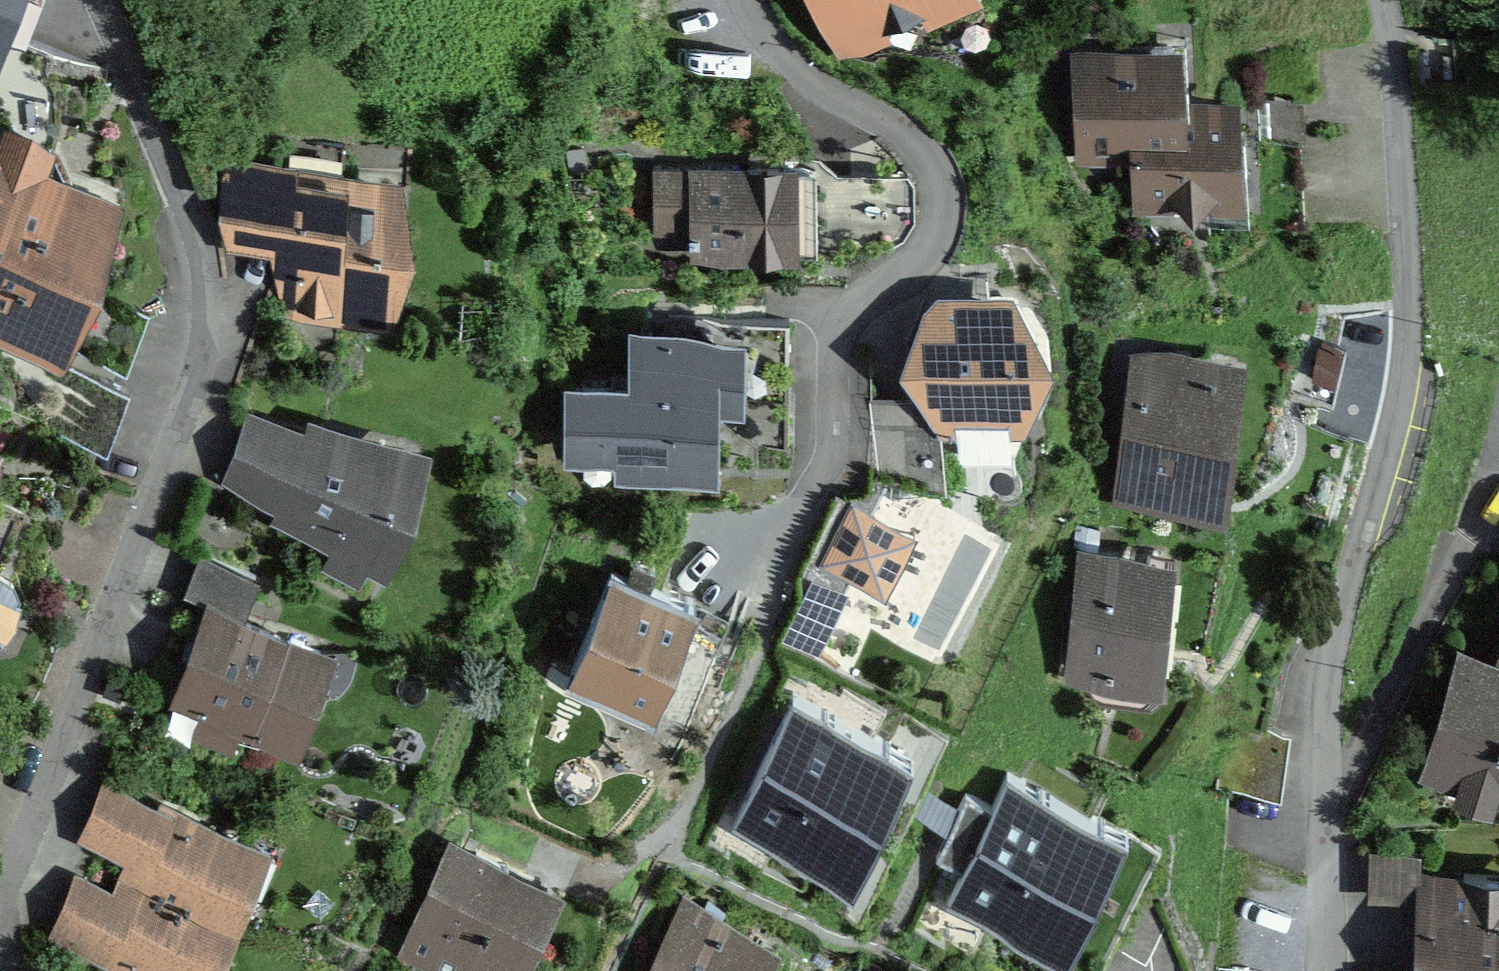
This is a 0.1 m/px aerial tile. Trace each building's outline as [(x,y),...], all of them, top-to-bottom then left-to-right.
[(16,0),(0,0),(0,48),(16,0)] [(837,57),(961,0),(810,0),(837,57)] [(1243,206),(1236,91),(1184,94),(1181,38),(1065,45),(1072,159),(1126,156),(1129,212),(1243,206)] [(1305,136),(1303,95),(1264,97),(1266,138),(1305,136)] [(45,168),(54,145),(4,126),(0,136),(0,246),(90,281),(123,198),(45,168)] [(405,246),(396,170),(293,163),(292,157),(219,151),(214,213),(225,246),(266,249),(281,313),(387,321),(405,246)] [(792,153),(792,157),(685,159),(685,163),(651,163),(650,217),(685,217),(686,256),(796,255),(796,248),(882,247),(901,237),(912,217),(911,181),(904,170),(835,171),(817,152),(792,153)] [(57,365),(64,347),(87,287),(90,281),(0,246),(0,342),(57,365)] [(940,481),(933,425),(1017,420),(1042,348),(1008,280),(924,285),(891,357),(920,404),(862,408),(854,470),(876,474),(940,481)] [(124,370),(147,310),(87,287),(64,347),(124,370)] [(623,380),(783,383),(784,318),(707,317),(707,323),(624,322),(623,380)] [(1330,399),(1343,341),(1300,331),(1287,389),(1330,399)] [(1223,516),(1243,351),(1129,338),(1109,502),(1223,516)] [(106,450),(129,390),(64,364),(40,424),(106,450)] [(782,477),(783,383),(623,380),(560,380),(559,457),(612,458),(612,475),(782,477)] [(219,479),(270,505),(266,514),(324,545),(316,561),(353,580),(361,564),(380,574),(425,442),(302,410),(298,421),(245,407),(219,479)] [(824,578),(900,602),(922,532),(846,508),(824,578)] [(1156,680),(1172,546),(1075,534),(1059,668),(1156,680)] [(196,549),(180,592),(200,600),(201,596),(239,609),(253,570),(196,549)] [(606,565),(561,674),(648,709),(692,601),(647,583),(653,567),(631,558),(625,573),(606,565)] [(291,749),(331,644),(239,609),(201,596),(200,600),(163,699),(187,708),(179,730),(228,748),(236,728),(291,749)] [(1494,648),(1457,637),(1416,770),(1453,781),(1449,793),(1489,805),(1493,794),(1498,796),(1498,632),(1494,648)] [(830,866),(890,739),(790,692),(730,819),(830,866)] [(1103,816),(1006,770),(945,896),(1042,942),(1103,816)] [(231,926),(268,845),(161,797),(158,802),(101,777),(74,838),(119,859),(113,873),(231,926)] [(558,882),(443,831),(391,948),(444,970),(518,970),(558,882)] [(1414,899),(1412,968),(1365,966),(1365,970),(1498,970),(1498,869),(1419,867),(1420,847),(1368,845),(1367,897),(1414,899)] [(113,873),(108,884),(72,868),(43,934),(126,970),(211,970),(231,926),(113,873)] [(776,942),(683,894),(642,970),(761,970),(776,942)] [(871,959),(865,970),(895,970),(871,959)]
